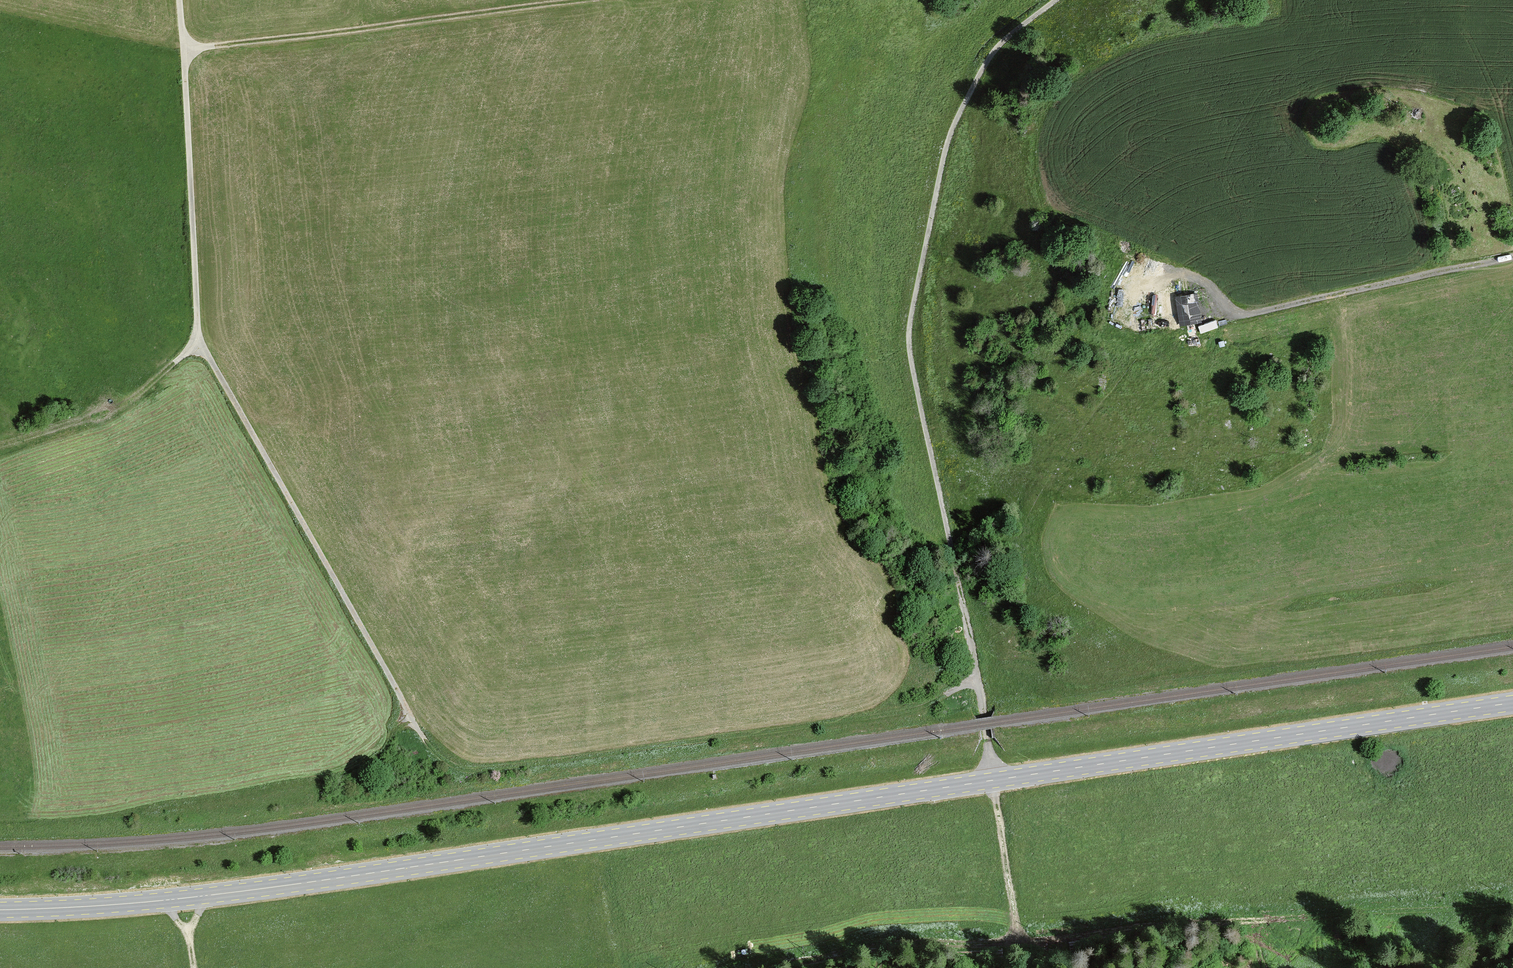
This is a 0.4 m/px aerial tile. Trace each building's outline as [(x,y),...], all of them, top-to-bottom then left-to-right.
[(1205,318),(1202,290),(1176,294),(1180,322),(1205,318)]
